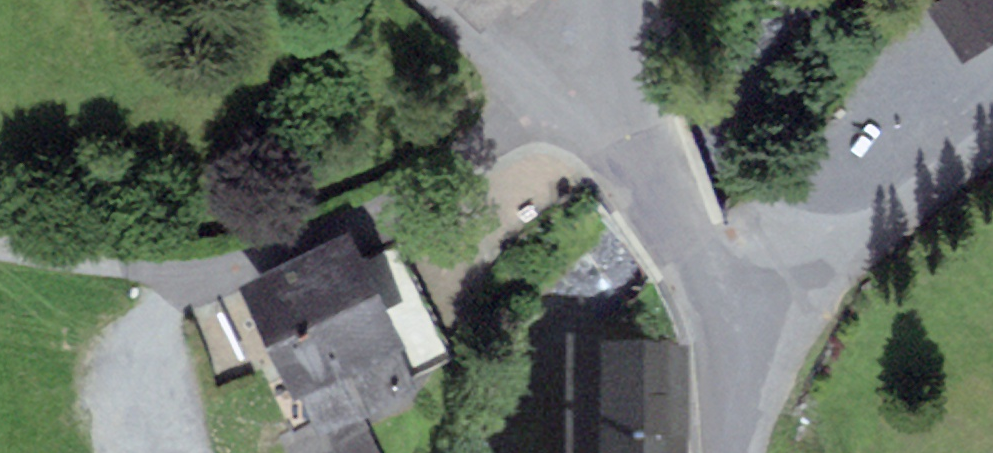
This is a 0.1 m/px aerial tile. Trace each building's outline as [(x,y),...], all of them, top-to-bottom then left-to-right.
[(956,61),(992,40),(992,0),(957,0),(930,15),(956,61)] [(296,452),(370,452),(348,404),(409,377),(348,242),(247,287),(293,389),(307,383),(327,428),(292,443),(296,452)] [(571,356),(570,452),(677,452),(678,370),(591,369),(591,356),(571,356)]
